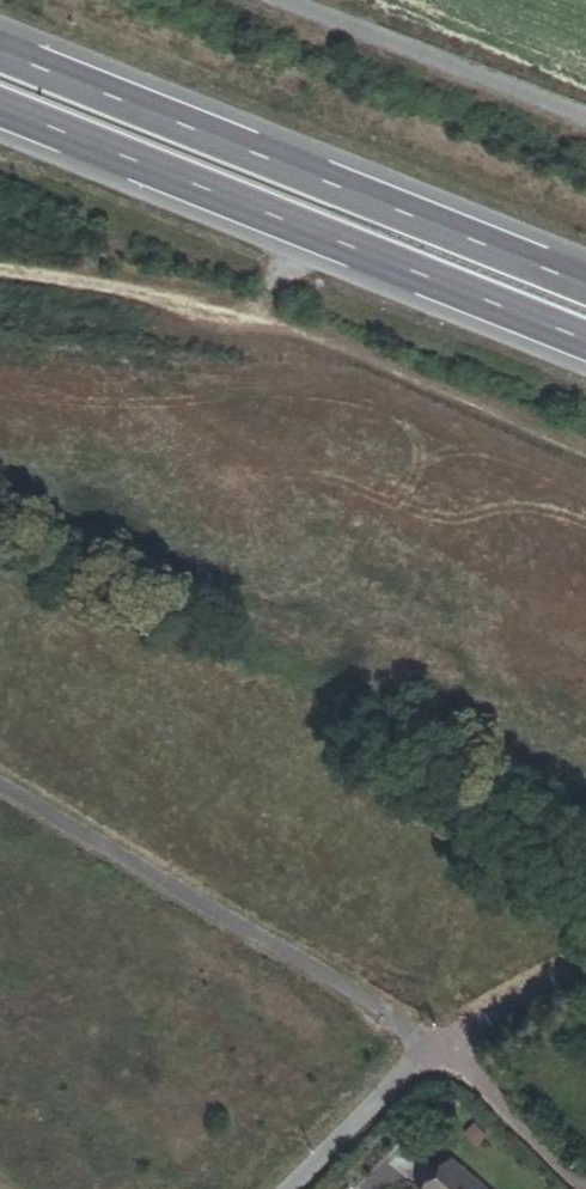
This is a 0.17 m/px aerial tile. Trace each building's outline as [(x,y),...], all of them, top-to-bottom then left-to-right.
[(450,1162),(427,1188),(482,1188),(450,1162)]
